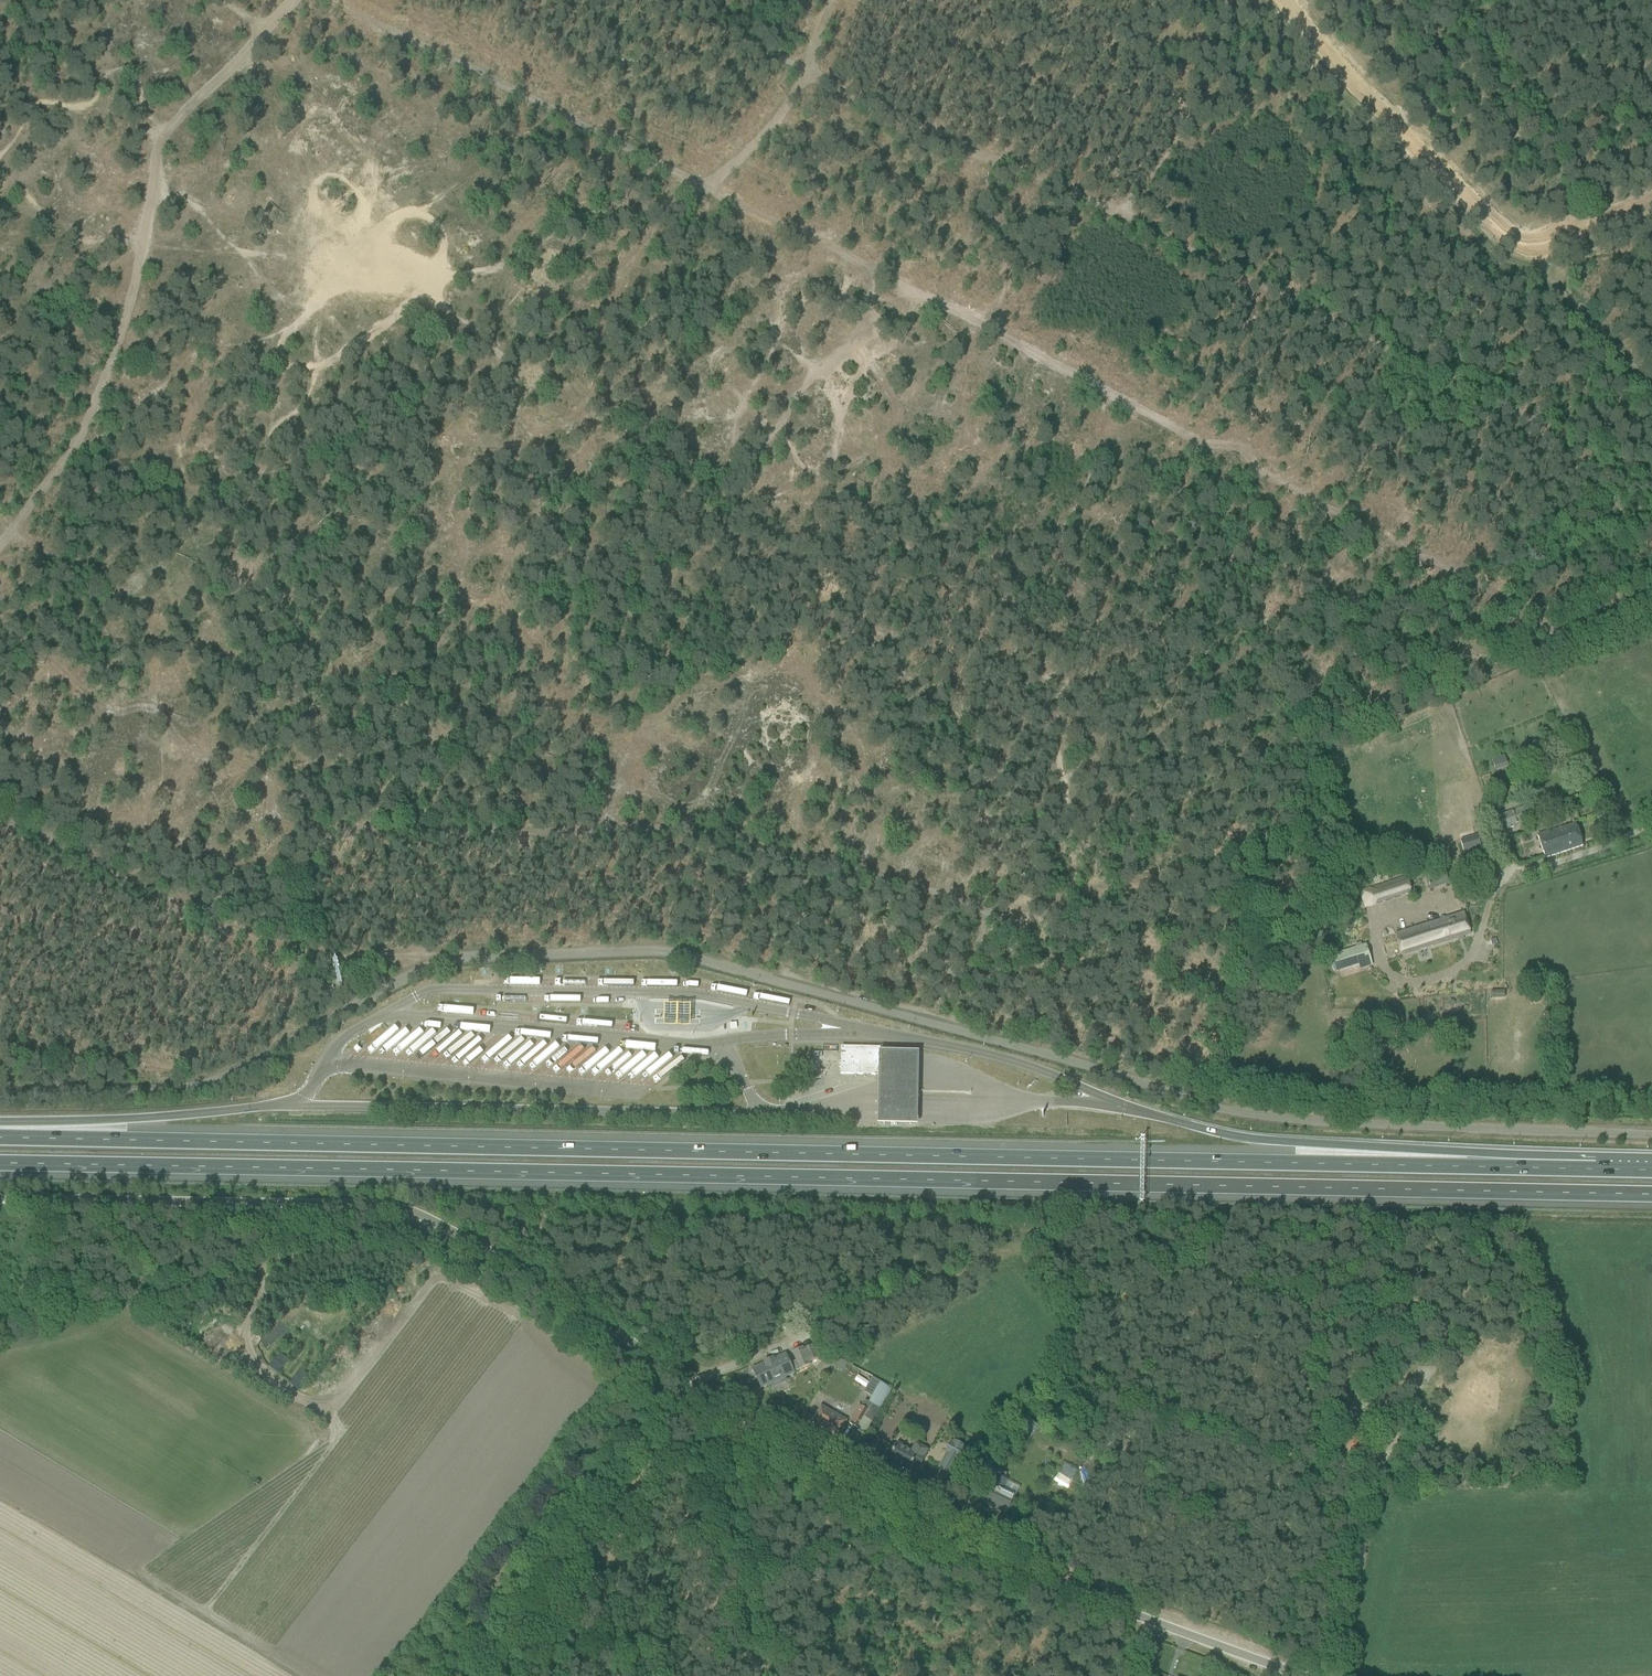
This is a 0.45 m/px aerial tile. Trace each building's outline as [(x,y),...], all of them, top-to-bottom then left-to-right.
[(1491,758),(1495,769),(1504,766),(1500,755),(1491,758)] [(1502,814),(1503,819),(1507,829),(1536,819),(1533,809),(1533,808),(1532,804),(1502,814)] [(1538,837),(1541,848),(1545,859),(1583,846),(1575,824),(1538,837)] [(1481,849),(1480,846),(1478,840),(1462,845),(1465,854),(1470,852),(1481,849)] [(1398,881),(1361,893),(1366,909),(1376,906),(1376,904),(1402,896),(1412,893),(1407,879),(1398,881)] [(1464,913),(1453,916),(1395,934),(1401,955),(1470,934),(1464,913)] [(1373,965),(1366,944),(1329,956),(1334,973),(1359,966),(1360,970),(1373,965)] [(347,989),(338,994),(341,1000),(350,994),(347,989)] [(766,1002),(767,996),(737,990),(735,995),(766,1002)] [(806,1004),(805,1010),(825,1015),(827,1009),(806,1004)] [(686,1005),(657,1005),(657,1027),(685,1027),(686,1005)] [(576,1020),(542,1016),(541,1022),(576,1026),(576,1020)] [(622,1031),(623,1024),(592,1020),(591,1027),(622,1031)] [(591,1044),(620,1048),(621,1042),(592,1038),(591,1044)] [(882,1048),(841,1047),(840,1074),(863,1075),(863,1070),(881,1070),(882,1053),(882,1048)] [(922,1054),(882,1053),(881,1070),(880,1127),(921,1128),(922,1054)] [(803,1349),(802,1347),(792,1351),(800,1369),(810,1365),(809,1363),(820,1358),(814,1344),(803,1349)] [(280,1352),(269,1365),(279,1372),(289,1359),(280,1352)] [(761,1388),(794,1373),(786,1354),(774,1360),(773,1358),(770,1359),(769,1359),(770,1360),(768,1361),(767,1360),(767,1361),(764,1362),(765,1364),(752,1369),(761,1388)] [(817,1366),(824,1373),(832,1365),(825,1358),(817,1366)] [(848,1364),(839,1359),(834,1367),(843,1372),(848,1364)] [(873,1396),(881,1382),(872,1378),(864,1392),(873,1396)] [(861,1407),(859,1406),(849,1423),(858,1429),(865,1418),(872,1422),(879,1409),(865,1401),(861,1407)] [(827,1430),(826,1430),(837,1437),(843,1426),(846,1421),(821,1406),(812,1422),(823,1428),(827,1430)] [(960,1462),(966,1450),(964,1449),(966,1447),(953,1440),(952,1442),(950,1441),(943,1453),(946,1454),(943,1458),(955,1465),(958,1461),(960,1462)] [(919,1468),(924,1458),(929,1450),(926,1447),(920,1444),(915,1453),(898,1443),(888,1459),(909,1471),(912,1464),(919,1468)] [(990,1485),(982,1502),(1006,1514),(1011,1504),(1016,1496),(1003,1490),(1008,1481),(1006,1480),(1007,1476),(991,1469),(993,1464),(981,1459),(973,1475),(991,1484),(991,1485),(990,1485)] [(1063,1465),(1060,1474),(1072,1478),(1075,1470),(1063,1465)] [(1059,1472),(1051,1484),(1065,1492),(1072,1481),(1059,1472)]
